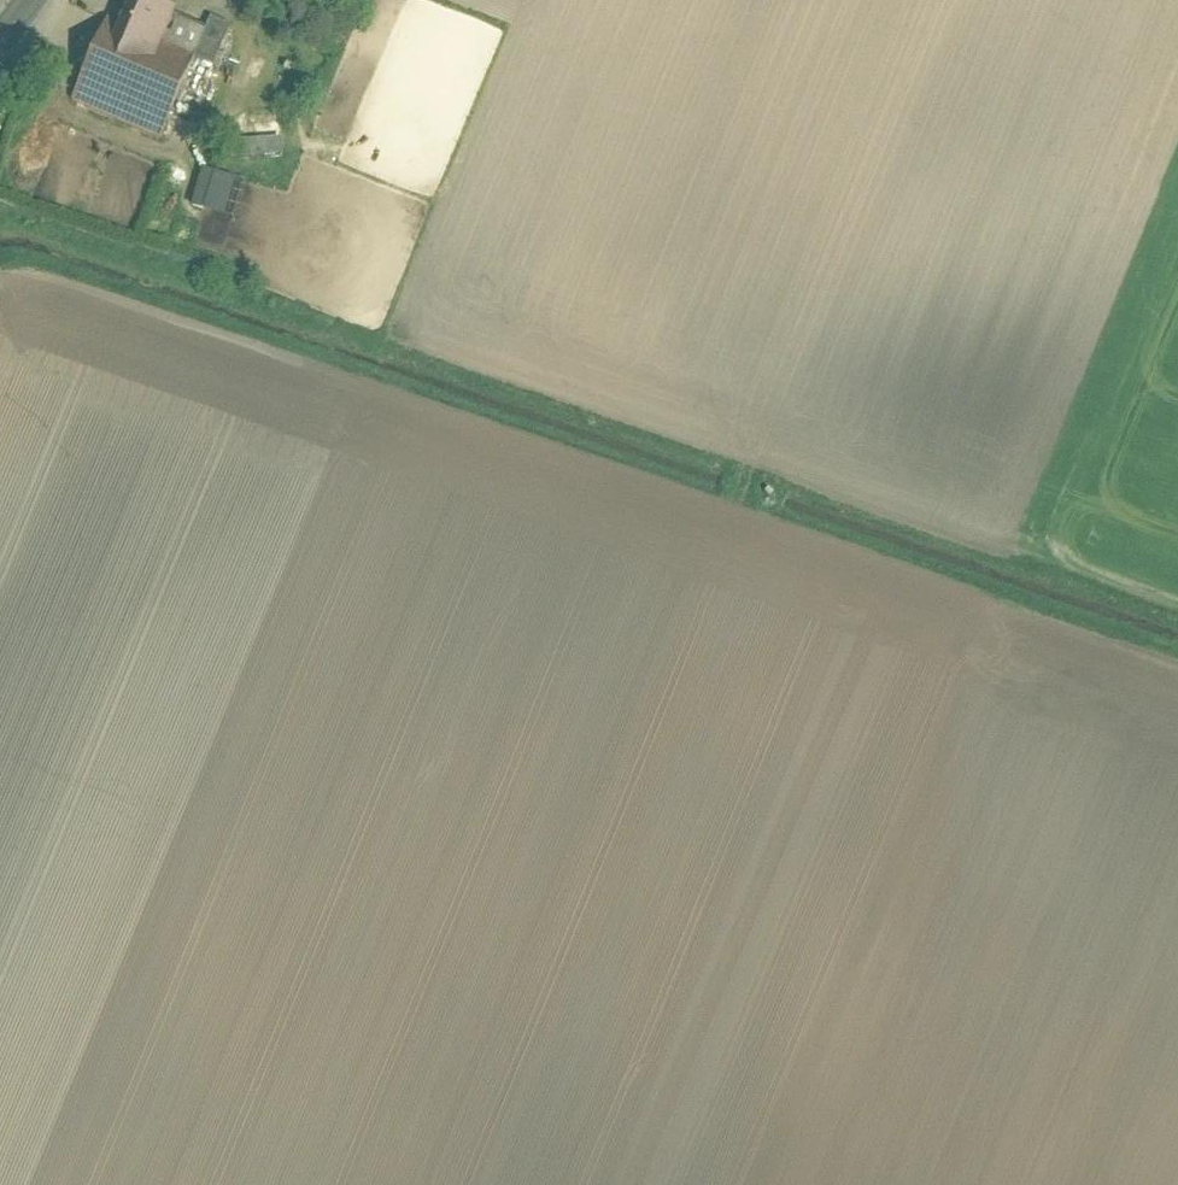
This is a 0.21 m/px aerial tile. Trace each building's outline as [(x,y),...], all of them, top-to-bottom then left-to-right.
[(148,143),(179,65),(152,55),(166,20),(158,17),(115,0),(107,0),(63,109),(148,143)] [(158,17),(165,0),(115,0),(158,17)] [(209,162),(275,157),(273,129),(206,134),(209,162)] [(195,172),(184,216),(218,224),(229,180),(195,172)]
